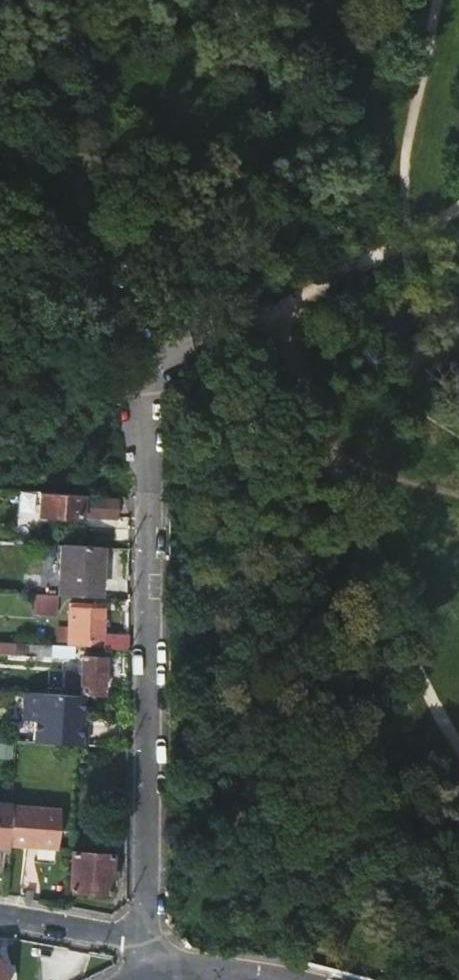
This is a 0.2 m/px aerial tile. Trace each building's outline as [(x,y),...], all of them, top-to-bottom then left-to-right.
[(69,497),(69,494),(39,492),(38,515),(115,520),(117,500),(69,497)] [(61,546),(58,595),(99,598),(101,548),(61,546)] [(35,611),(55,613),(56,595),(37,593),(35,611)] [(100,648),(100,634),(101,609),(97,609),(97,603),(68,603),(67,643),(80,643),(80,646),(100,648)] [(127,634),(100,634),(100,648),(127,649),(127,634)] [(5,655),(21,655),(22,643),(6,642),(5,655)] [(73,659),(73,646),(22,643),(21,655),(73,659)] [(79,693),(101,694),(102,658),(81,656),(79,693)] [(82,696),(23,693),(21,720),(34,721),(33,737),(84,740),(85,724),(81,724),(82,696)] [(33,737),(32,742),(84,746),(84,740),(33,737)] [(7,848),(7,845),(10,804),(0,803),(0,847),(7,848)] [(60,807),(10,804),(7,845),(58,848),(60,807)] [(113,856),(71,853),(70,890),(110,893),(113,856)]
